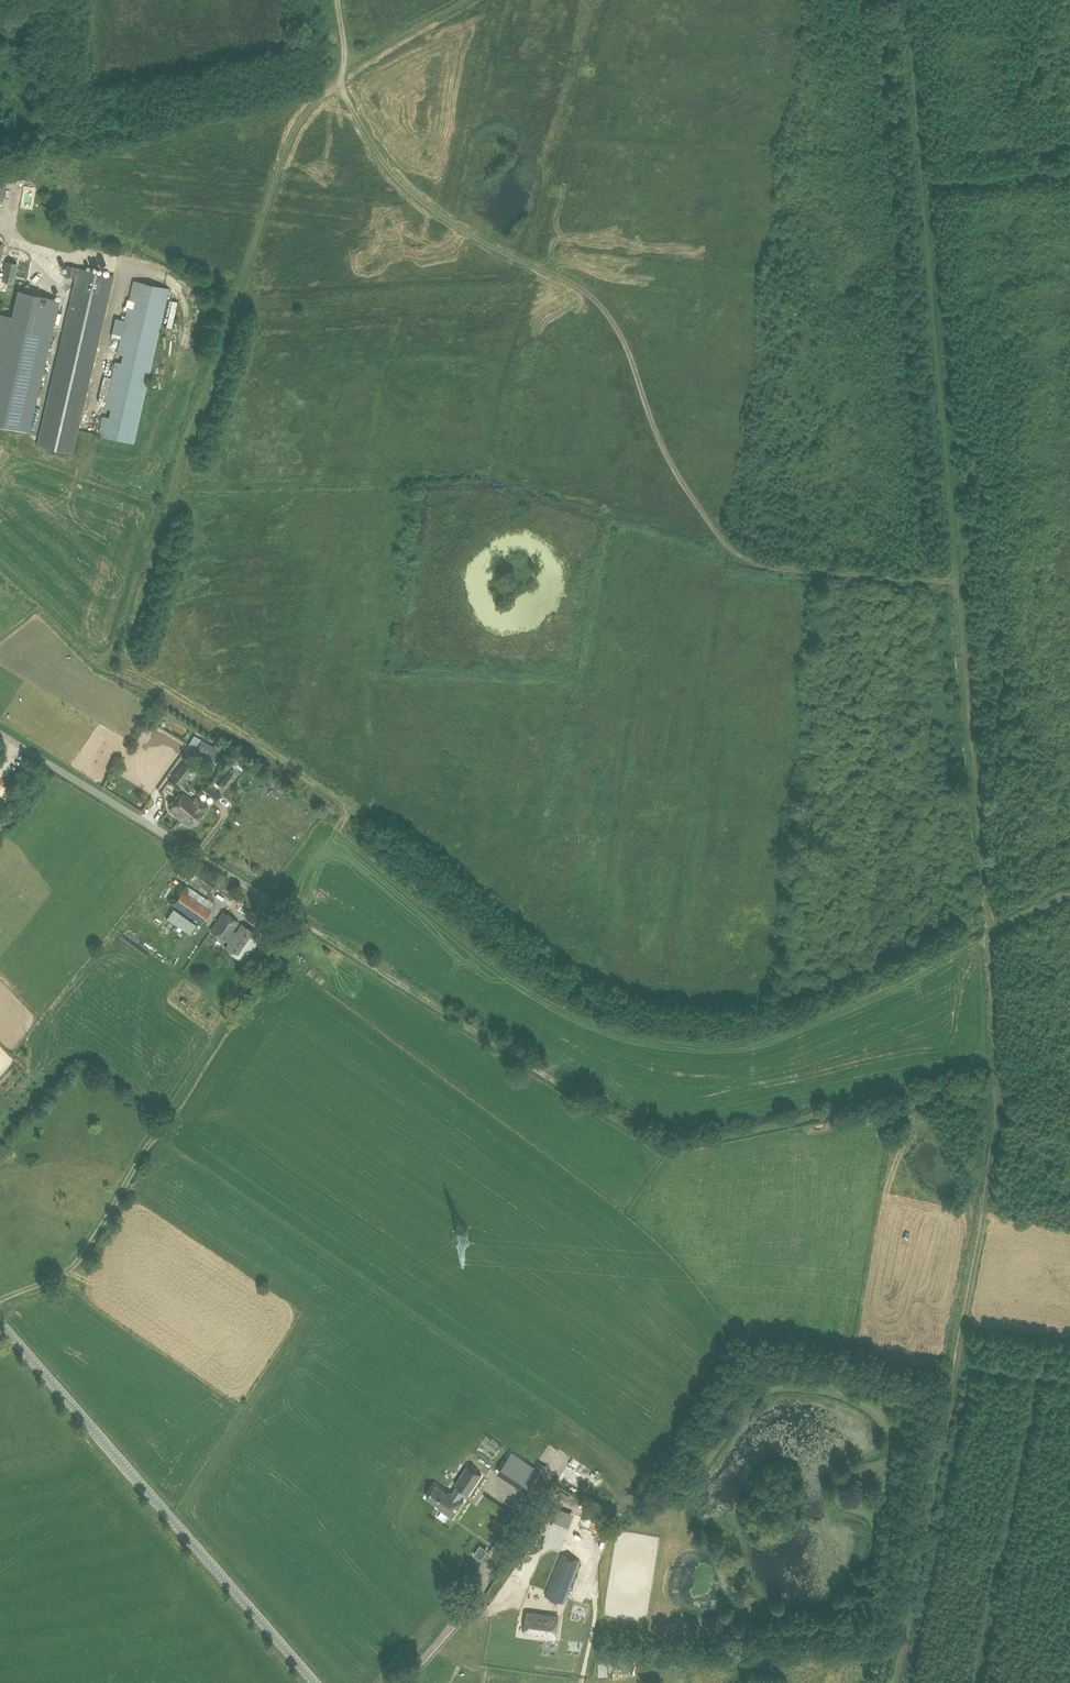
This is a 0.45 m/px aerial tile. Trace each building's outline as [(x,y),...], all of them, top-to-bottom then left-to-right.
[(330,75),(323,80),(328,86),(335,81),(330,75)] [(275,146),(272,155),(277,157),(280,148),(275,146)] [(13,283),(18,264),(6,261),(1,280),(13,283)] [(73,453),(114,276),(66,265),(64,276),(75,278),(37,445),(73,453)] [(108,417),(102,416),(97,435),(134,443),(169,288),(133,280),(128,300),(135,302),(133,311),(127,310),(117,355),(122,356),(120,366),(114,365),(105,408),(110,409),(108,417)] [(1,314),(0,317),(0,425),(30,432),(55,326),(61,300),(21,291),(15,317),(1,314)] [(221,765),(227,753),(199,739),(200,736),(195,733),(188,745),(196,749),(195,751),(221,765)] [(170,778),(179,785),(191,771),(182,764),(170,778)] [(224,779),(216,773),(209,784),(216,789),(224,779)] [(202,790),(216,800),(220,793),(207,783),(202,790)] [(182,794),(170,810),(183,820),(197,800),(195,798),(192,801),(182,794)] [(206,807),(197,800),(183,820),(191,827),(206,807)] [(198,868),(190,879),(209,892),(217,882),(198,868)] [(214,904),(218,899),(190,880),(186,886),(214,904)] [(201,923),(210,909),(183,891),(173,904),(201,923)] [(219,899),(216,907),(222,908),(225,901),(219,899)] [(242,926),(236,934),(232,932),(238,923),(223,913),(211,930),(230,943),(226,949),(244,961),(260,938),(242,926)] [(196,925),(180,914),(174,923),(190,933),(196,925)] [(266,930),(278,936),(285,923),(273,917),(266,930)] [(512,1452),(500,1471),(528,1489),(540,1471),(512,1452)] [(458,1484),(454,1492),(450,1489),(449,1491),(436,1483),(426,1497),(454,1516),(465,1499),(461,1496),(465,1489),(458,1484)] [(447,1513),(443,1521),(477,1536),(480,1528),(447,1513)] [(564,1540),(573,1525),(560,1518),(551,1533),(564,1540)] [(561,1554),(545,1595),(564,1602),(580,1561),(561,1554)] [(555,1638),(558,1615),(528,1611),(525,1634),(555,1638)] [(530,1636),(526,1647),(534,1650),(538,1639),(530,1636)]
